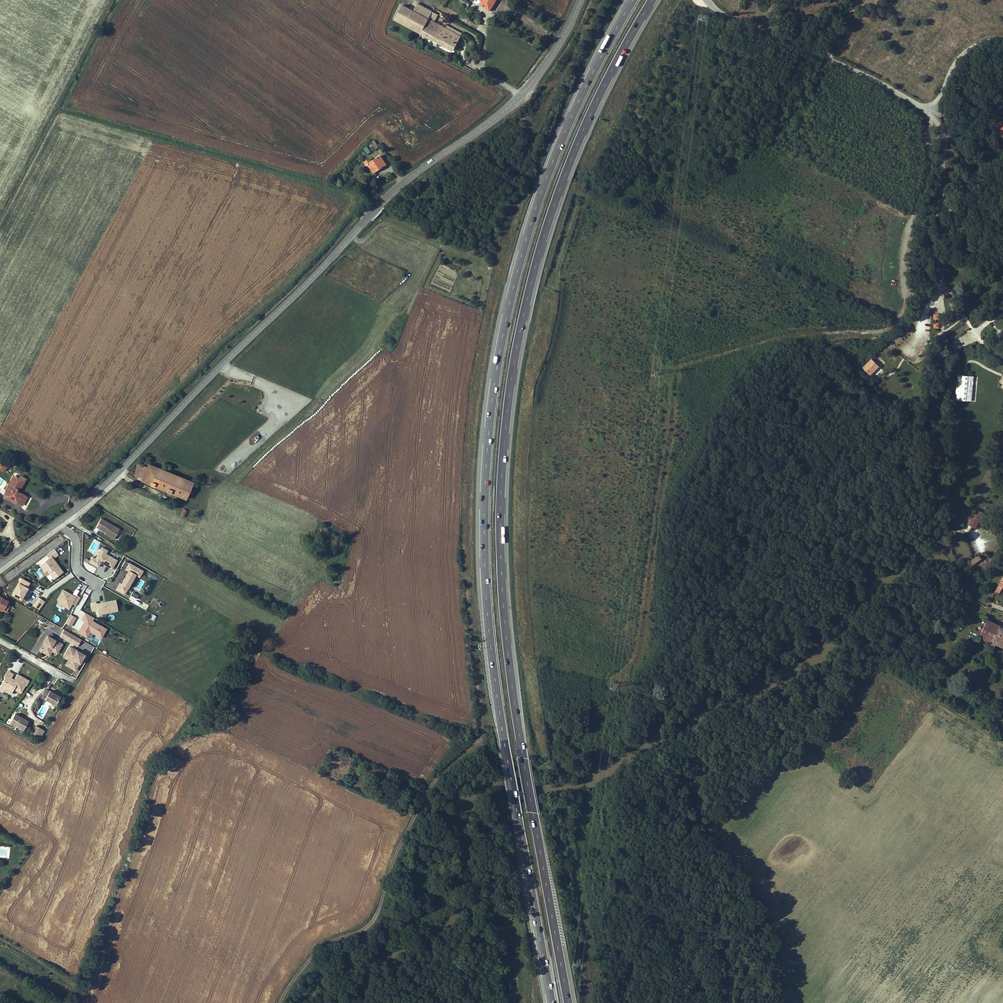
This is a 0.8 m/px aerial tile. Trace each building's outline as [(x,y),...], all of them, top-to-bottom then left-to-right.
[(481,1),(479,4),(488,10),(493,2),(494,3),(496,0),(482,0),(481,1)] [(417,3),(413,11),(426,18),(430,11),(417,3)] [(428,19),(426,18),(413,11),(402,5),(394,19),(421,33),(424,26),(428,19)] [(434,31),(438,24),(428,19),(424,26),(434,31)] [(456,43),(441,35),(445,28),(443,27),(438,24),(434,31),(424,26),(421,33),(422,34),(453,50),(456,43)] [(445,25),(443,27),(445,28),(460,36),(462,34),(445,25)] [(456,43),(460,36),(445,28),(441,35),(456,43)] [(961,71),(967,75),(971,70),(965,65),(961,71)] [(370,170),(372,168),(375,172),(386,164),(380,156),(372,161),(370,158),(364,162),(366,165),(367,164),(370,170)] [(870,363),(863,369),(867,373),(873,367),(870,363)] [(974,375),(957,374),(955,400),(975,401),(976,384),(973,384),(974,375)] [(139,460),(134,472),(128,470),(127,475),(137,480),(143,466),(147,467),(141,481),(177,496),(184,479),(173,474),(139,460)] [(0,465),(0,468),(2,470),(11,464),(6,461),(0,465)] [(147,467),(143,466),(137,480),(141,481),(147,467)] [(173,474),(184,479),(187,472),(175,468),(173,474)] [(6,492),(5,495),(16,501),(18,497),(22,499),(24,495),(20,493),(17,493),(17,490),(17,489),(19,490),(20,489),(23,484),(22,483),(25,478),(21,476),(19,479),(15,477),(10,485),(9,484),(5,490),(6,492)] [(193,482),(184,479),(177,496),(185,499),(193,482)] [(23,505),(27,497),(24,495),(22,499),(18,497),(16,501),(23,505)] [(968,524),(976,528),(984,512),(976,508),(968,524)] [(112,526),(102,520),(97,528),(103,531),(107,534),(106,535),(111,538),(116,531),(111,528),(112,526)] [(973,554),(983,551),(975,531),(965,534),(973,554)] [(91,555),(88,562),(98,567),(100,562),(113,568),(117,558),(106,553),(108,549),(101,545),(95,557),(91,555)] [(63,572),(54,557),(58,554),(55,549),(37,561),(43,572),(47,570),(53,579),(63,572)] [(982,557),(978,553),(968,560),(972,564),(982,557)] [(125,571),(116,590),(125,594),(135,574),(140,577),(143,569),(125,560),(120,569),(125,571)] [(1002,586),(1002,582),(1001,581),(995,592),(998,594),(1002,586)] [(80,597),(62,588),(55,601),(69,609),(72,604),(75,606),(80,597)] [(74,607),(79,610),(88,595),(83,592),(74,607)] [(993,602),(998,594),(995,592),(989,600),(993,602)] [(0,596),(0,608),(6,611),(10,604),(7,603),(8,601),(0,596)] [(90,603),(91,612),(96,611),(97,614),(118,611),(116,599),(90,603)] [(107,627),(93,620),(95,617),(84,612),(81,620),(82,621),(77,632),(90,639),(93,633),(102,638),(107,627)] [(65,623),(71,626),(76,617),(70,614),(65,623)] [(979,636),(996,644),(996,642),(1002,645),(1002,629),(1002,628),(1002,627),(987,620),(979,636)] [(972,633),(978,636),(982,627),(976,624),(972,633)] [(70,640),(74,634),(65,629),(61,636),(70,640)] [(82,639),(74,634),(70,640),(78,646),(82,639)] [(59,653),(63,645),(50,638),(46,645),(45,644),(41,650),(48,653),(49,650),(51,651),(53,648),(54,649),(54,650),(59,653)] [(48,653),(41,650),(41,651),(50,657),(53,652),(58,655),(59,653),(54,650),(54,649),(53,648),(51,651),(49,650),(48,653)] [(71,648),(66,657),(72,661),(71,662),(73,664),(71,667),(77,671),(80,665),(79,664),(84,656),(71,648)] [(10,659),(16,666),(20,663),(14,656),(10,659)] [(72,661),(66,657),(65,658),(69,661),(66,667),(76,672),(77,671),(71,667),(73,664),(71,662),(72,661)] [(6,671),(3,676),(9,680),(12,674),(6,671)] [(16,674),(13,679),(14,680),(13,683),(9,680),(4,677),(0,685),(0,690),(3,691),(5,688),(7,690),(6,692),(10,694),(13,689),(20,693),(24,685),(25,686),(28,681),(16,674)] [(47,697),(44,695),(42,698),(56,707),(61,698),(51,692),(50,692),(47,697)] [(15,714),(10,723),(24,731),(29,722),(15,714)] [(33,735),(41,740),(46,732),(38,727),(33,735)] [(378,782),(371,779),(368,786),(378,790),(377,791),(380,793),(381,791),(385,792),(386,791),(388,787),(387,786),(384,785),(380,784),(379,787),(376,785),(377,783),(378,782)]
